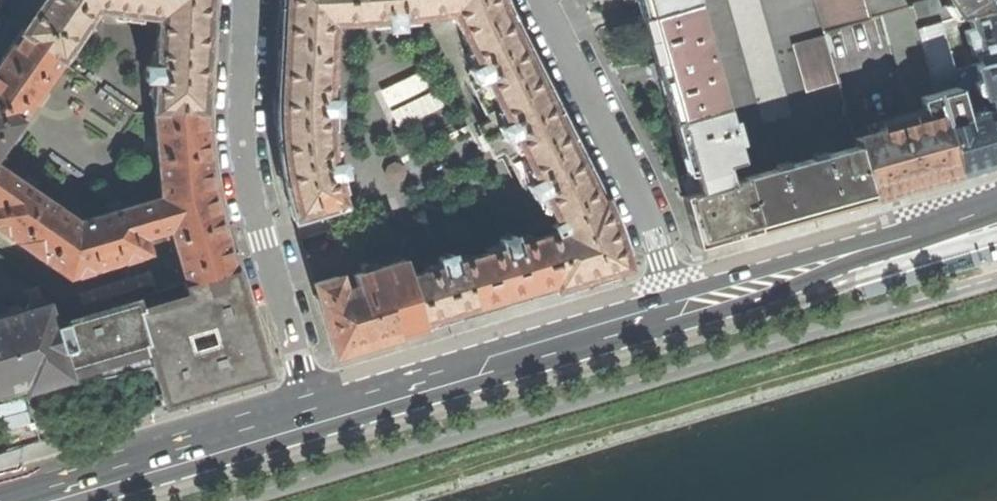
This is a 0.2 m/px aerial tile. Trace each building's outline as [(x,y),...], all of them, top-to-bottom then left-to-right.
[(23,32),(66,61),(102,11),(132,14),(136,0),(45,0),(23,32)] [(132,14),(161,17),(159,65),(154,65),(152,81),(158,81),(157,112),(209,112),(211,71),(214,13),(215,0),(136,0),(132,14)] [(417,289),(426,321),(427,323),(467,311),(500,301),(502,303),(529,295),(590,277),(628,266),(616,219),(580,148),(556,98),(535,49),(511,0),(284,0),(281,69),(280,88),(279,120),(281,138),(282,150),(287,181),(299,223),(347,207),(349,203),(341,178),(346,176),(343,163),(337,162),(333,137),(332,114),(338,113),(338,98),(332,98),(336,23),(388,20),(389,25),(405,25),(405,19),(455,14),(482,66),(477,69),(481,79),(474,83),(493,120),(482,126),(487,133),(482,136),(485,143),(488,148),(492,146),(498,155),(509,151),(528,188),(535,186),(537,191),(540,197),(545,195),(563,231),(520,244),(518,239),(504,243),(505,248),(459,262),(456,257),(442,262),(443,267),(413,275),(417,289)] [(642,16),(695,2),(695,0),(637,0),(642,16)] [(882,15),(909,8),(904,0),(818,0),(827,32),(882,15)] [(934,80),(933,76),(954,70),(940,22),(960,17),(952,4),(943,9),(940,0),(930,0),(913,5),(909,8),(882,15),(891,45),(896,44),(909,86),(934,80)] [(952,4),(960,17),(968,15),(996,7),(996,0),(950,0),(952,4)] [(658,75),(672,122),(726,107),(695,2),(642,16),(658,75)] [(968,15),(971,30),(966,32),(969,46),(976,46),(980,64),(996,59),(996,7),(968,15)] [(0,66),(0,102),(24,119),(44,92),(66,61),(23,32),(12,48),(0,66)] [(840,82),(827,37),(795,46),(808,90),(840,82)] [(961,174),(996,164),(996,59),(980,64),(954,70),(933,76),(934,80),(938,93),(961,174)] [(427,67),(382,88),(400,127),(445,107),(427,67)] [(921,185),(961,174),(938,93),(923,97),(928,114),(881,127),(881,131),(856,139),(858,147),(871,199),(921,185)] [(10,140),(24,119),(0,102),(0,155),(10,140)] [(684,196),(697,248),(760,231),(746,180),(726,107),(672,122),(689,182),(693,194),(684,196)] [(213,152),(209,112),(157,112),(164,198),(216,188),(213,152)] [(817,215),(871,199),(858,147),(746,180),(760,231),(817,215)] [(172,229),(164,198),(122,209),(84,220),(76,214),(35,186),(0,162),(0,226),(71,277),(153,253),(148,236),(172,229)] [(228,231),(216,188),(164,198),(172,229),(186,283),(239,268),(228,231)] [(303,240),(311,266),(403,240),(395,212),(303,240)] [(27,273),(0,253),(0,270),(19,284),(27,273)] [(326,318),(336,353),(398,335),(397,330),(426,321),(417,289),(413,275),(408,258),(355,273),(359,290),(351,292),(345,274),(316,282),(326,318)] [(251,312),(239,268),(186,283),(190,296),(140,309),(137,300),(55,323),(72,382),(135,369),(145,405),(166,400),(167,404),(268,374),(251,312)] [(1,392),(10,389),(14,384),(25,381),(27,389),(40,387),(50,384),(58,411),(52,423),(55,436),(85,426),(72,382),(55,323),(50,304),(44,298),(30,301),(27,308),(0,316),(0,391),(1,392)]
